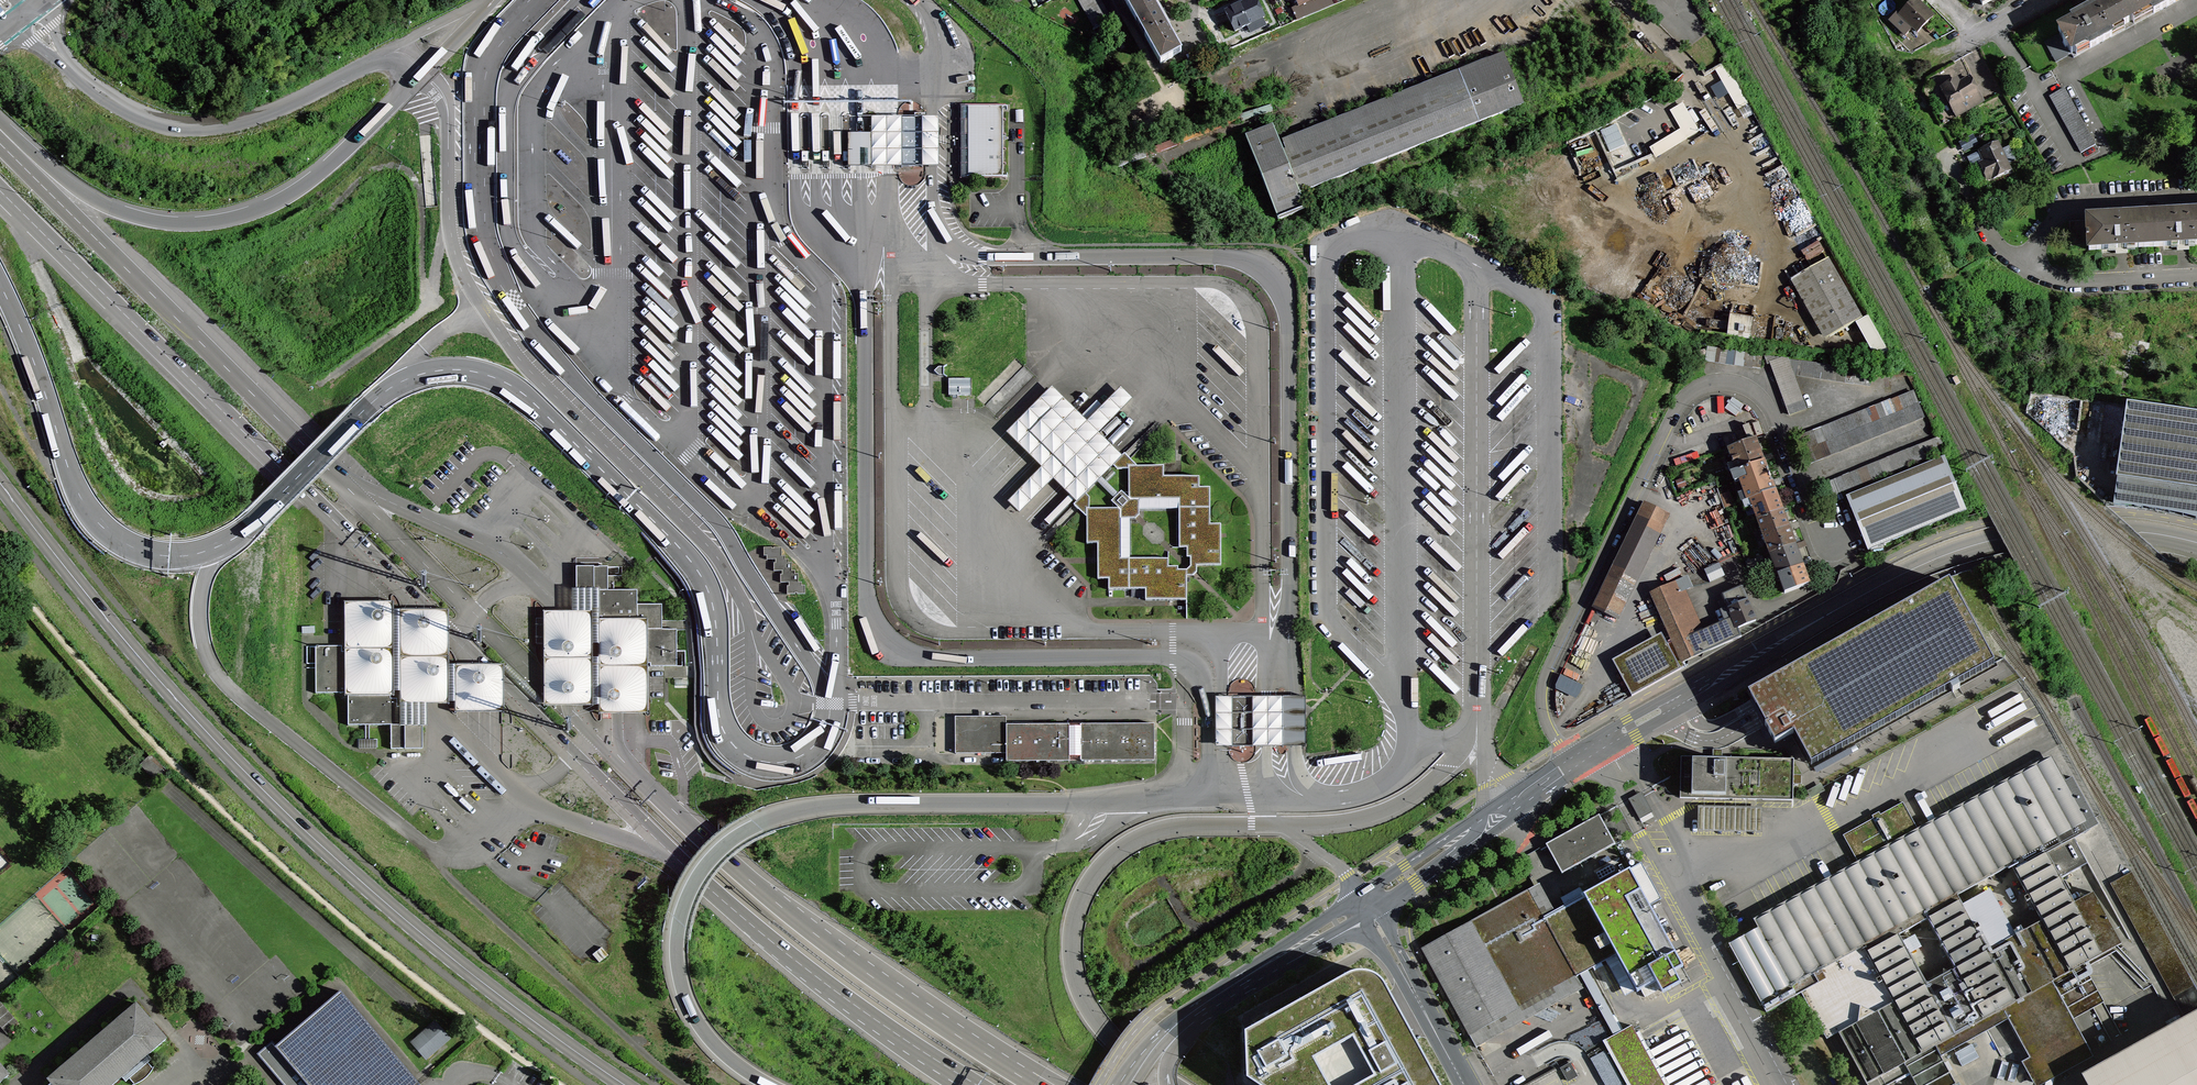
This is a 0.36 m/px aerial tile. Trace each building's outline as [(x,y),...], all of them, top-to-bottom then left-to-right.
[(1086,14),(1101,6),(1098,0),(1095,0),(1082,7),(1086,14)] [(1166,21),(1160,11),(1156,4),(1154,5),(1151,0),(1131,0),(1126,2),(1161,64),(1181,52),(1168,29),(1170,28),(1166,21)] [(1238,6),(1226,12),(1235,31),(1264,17),(1255,0),(1251,0),(1247,2),(1238,6)] [(1874,6),(1871,0),(1870,0),(1859,5),(1862,12),(1874,6)] [(1916,0),(1915,0),(1900,16),(1917,33),(1933,16),(1918,2),(1916,0)] [(2089,13),(2082,17),(2058,30),(2060,34),(2071,54),(2073,58),(2180,0),(2113,0),(2089,13)] [(1101,6),(1086,14),(1090,21),(1106,13),(1101,6)] [(1160,11),(1166,21),(1171,18),(1168,15),(1165,12),(1166,12),(1164,9),(1163,9),(1160,11)] [(1106,13),(1090,21),(1095,28),(1093,29),(1093,30),(1112,19),(1110,20),(1106,13)] [(1882,25),(1879,18),(1874,20),(1877,28),(1882,25)] [(1877,28),(1874,20),(1867,23),(1871,30),(1877,28)] [(2056,62),(2071,54),(2060,34),(2045,42),(2056,62)] [(1871,54),(1885,47),(1881,39),(1867,46),(1871,54)] [(1896,43),(1884,49),(1888,55),(1899,49),(1896,43)] [(1299,193),(1359,170),(1386,159),(1523,105),(1503,55),(1459,72),(1459,71),(1319,126),(1279,142),(1273,127),(1246,137),(1262,178),(1278,220),(1305,209),(1299,193)] [(1890,65),(1895,73),(1908,65),(1904,58),(1890,65)] [(1909,67),(1897,73),(1901,80),(1913,74),(1909,67)] [(1884,80),(1885,78),(1881,71),(1879,71),(1872,75),(1872,77),(1876,83),(1878,84),(1884,80)] [(1958,81),(1943,89),(1944,92),(1943,92),(1957,117),(1983,102),(1969,77),(1960,83),(1958,81)] [(1942,87),(1943,89),(1958,81),(1957,78),(1949,83),(1942,87)] [(1904,92),(1916,86),(1912,79),(1900,86),(1904,92)] [(1917,88),(1905,95),(1908,101),(1920,94),(1917,88)] [(2050,96),(2081,153),(2096,145),(2064,88),(2050,96)] [(2086,112),(2074,90),(2070,92),(2082,114),(2086,112)] [(1688,136),(1696,131),(1681,105),(1672,110),(1688,136)] [(1003,108),(958,108),(958,175),(1002,175),(1003,108)] [(902,166),(902,118),(870,119),(871,133),(871,166),(902,166)] [(921,118),(902,118),(902,166),(921,166),(921,118)] [(2088,125),(2100,147),(2104,144),(2092,122),(2088,125)] [(871,133),(847,133),(847,166),(871,166),(871,133)] [(1984,162),(1982,163),(1985,169),(1990,179),(1992,177),(1993,179),(2011,170),(2007,162),(2003,154),(1998,143),(1980,152),(1984,162)] [(2009,151),(2003,154),(2007,162),(2013,159),(2011,155),(2009,151)] [(1975,173),(1985,169),(1982,163),(1984,162),(1980,152),(1967,158),(1975,173)] [(2087,220),(2087,221),(2089,245),(2089,250),(2116,249),(2116,254),(2123,253),(2128,253),(2127,248),(2177,246),(2177,250),(2183,250),(2189,250),(2189,245),(2196,244),(2196,214),(2087,220)] [(2089,245),(2087,221),(2070,222),(2071,246),(2089,245)] [(1791,279),(1825,340),(1862,318),(1827,258),(1791,279)] [(2135,356),(2146,359),(2150,343),(2139,340),(2135,356)] [(1768,364),(1771,363),(1790,415),(1806,409),(1793,375),(1870,386),(1872,372),(1765,356),(1768,364)] [(1803,450),(1918,405),(1913,392),(1882,403),(1798,437),(1800,442),(1803,450)] [(1923,418),(1918,405),(1803,450),(1808,464),(1923,418)] [(2127,406),(2117,479),(2196,490),(2196,416),(2127,406)] [(1051,409),(1029,432),(1076,479),(1099,456),(1051,409)] [(1945,450),(1939,438),(1827,483),(1832,496),(1945,450)] [(1728,465),(1731,472),(1731,474),(1737,472),(1764,462),(1760,450),(1755,439),(1728,449),(1733,463),(1728,465)] [(1851,509),(1868,551),(1966,511),(1944,456),(1846,496),(1851,509)] [(1747,500),(1750,499),(1774,490),(1769,476),(1764,462),(1737,472),(1747,500)] [(1187,600),(1187,575),(1183,575),(1183,569),(1178,569),(1178,565),(1168,566),(1168,558),(1129,558),(1129,518),(1135,518),(1140,513),(1140,506),(1180,506),(1180,546),(1187,546),(1187,555),(1191,555),(1191,560),(1197,560),(1197,564),(1222,564),(1222,523),(1211,523),(1211,486),(1200,486),(1200,475),(1165,475),(1165,464),(1128,466),(1128,497),(1130,499),(1127,501),(1122,496),(1117,501),(1122,507),(1120,509),(1118,508),(1086,508),(1087,543),(1097,543),(1098,579),(1108,579),(1108,589),(1145,589),(1145,600),(1187,600)] [(1722,477),(1715,479),(1720,494),(1726,492),(1722,483),(1724,482),(1722,477)] [(2117,479),(2114,505),(2196,518),(2196,490),(2117,479)] [(1778,500),(1774,490),(1750,499),(1757,520),(1782,511),(1778,500)] [(1616,619),(1665,520),(1642,508),(1593,608),(1616,619)] [(1784,515),(1782,511),(1757,520),(1770,554),(1795,544),(1791,535),(1784,515)] [(1798,555),(1795,544),(1770,554),(1778,574),(1802,565),(1798,555)] [(781,555),(781,547),(773,547),(763,548),(764,555),(767,555),(767,559),(775,558),(775,562),(774,562),(774,570),(782,570),(782,574),(780,574),(780,582),(789,582),(789,585),(787,585),(787,593),(805,593),(805,585),(802,585),(801,581),(798,581),(798,573),(795,573),(795,570),(791,570),(791,562),(788,562),(788,559),(784,559),(784,555),(781,555)] [(1183,575),(1187,575),(1193,575),(1197,570),(1197,564),(1197,560),(1191,560),(1191,564),(1187,569),(1183,569),(1183,575)] [(1725,576),(1719,563),(1704,569),(1710,582),(1725,576)] [(1802,565),(1778,574),(1784,592),(1809,583),(1805,573),(1802,565)] [(647,663),(648,663),(650,663),(650,666),(677,666),(677,629),(662,629),(662,604),(637,604),(637,590),(608,590),(608,566),(596,566),(576,566),(576,588),(576,590),(596,590),(598,590),(599,617),(601,617),(601,619),(637,619),(637,629),(647,629),(647,663)] [(1685,577),(1652,592),(1683,662),(1711,650),(1741,637),(1738,628),(1756,621),(1748,602),(1742,586),(1723,595),(1728,608),(1722,611),(1726,622),(1702,632),(1687,599),(1689,598),(1685,590),(1690,588),(1685,577)] [(598,714),(614,714),(638,713),(648,713),(648,663),(647,663),(647,629),(637,629),(637,619),(601,619),(601,617),(599,617),(598,590),(596,590),(576,590),(576,588),(571,588),(572,611),(542,611),(543,618),(545,618),(545,643),(543,643),(543,681),(543,705),(575,704),(598,704),(598,714)] [(1993,666),(1951,588),(1749,695),(1754,705),(1761,718),(1775,743),(1795,732),(1811,763),(1993,666)] [(397,706),(400,706),(400,725),(422,725),(422,726),(427,726),(427,704),(454,704),(454,713),(504,713),(504,692),(504,664),(475,664),(449,664),(449,608),(414,605),(394,608),(394,600),(380,600),(343,600),(343,651),(345,651),(345,682),(352,682),(359,682),(359,695),(391,695),(391,698),(397,698),(397,706)] [(400,642),(400,617),(391,617),(391,643),(400,642)] [(536,643),(543,643),(545,643),(545,618),(543,618),(536,618),(536,643)] [(1660,644),(1642,653),(1653,676),(1671,668),(1660,644)] [(315,693),(348,693),(348,725),(391,725),(391,749),(422,749),(422,726),(422,725),(400,725),(400,706),(397,706),(397,698),(391,698),(391,695),(359,695),(359,682),(352,682),(345,682),(345,651),(343,651),(342,651),(342,646),(315,646),(315,693)] [(1648,679),(1653,676),(1642,653),(1637,655),(1648,679)] [(447,672),(447,697),(456,697),(456,672),(447,672)] [(600,673),(591,673),(591,698),(600,698),(600,673)] [(1252,697),(1253,745),(1267,744),(1284,744),(1283,696),(1265,696),(1252,697)] [(1234,745),(1253,745),(1252,697),(1232,698),(1234,745)] [(1006,716),(955,716),(955,753),(1006,753),(1006,761),(1154,760),(1154,723),(1006,724),(1006,716)] [(1680,798),(1793,800),(1794,759),(1716,758),(1681,757),(1680,798)] [(1838,1033),(1867,1084),(1935,1046),(1941,1056),(2008,1019),(2029,1057),(2022,1062),(2033,1082),(2091,1051),(2053,982),(2121,944),(2093,893),(2074,903),(2061,878),(2088,863),(2074,838),(2061,845),(2058,838),(2095,818),(2072,777),(2041,795),(2035,784),(2018,793),(2015,786),(1990,800),(1994,806),(1962,823),(1959,817),(1929,834),(1932,840),(1904,856),(1901,851),(1923,839),(1903,802),(1843,835),(1862,870),(1729,944),(1766,1012),(1801,993),(1827,1039),(1838,1033)] [(1599,815),(1546,844),(1552,856),(1562,874),(1615,844),(1599,815)] [(1583,895),(1584,895),(1616,955),(1637,992),(1656,982),(1662,994),(1681,983),(1674,971),(1683,967),(1649,906),(1649,905),(1660,899),(1641,864),(1629,870),(1583,895)] [(2110,884),(2185,1019),(2196,1012),(2196,990),(2132,872),(2110,884)] [(1482,1028),(1616,955),(1584,895),(1545,917),(1529,889),(1451,932),(1421,948),(1476,1047),(1485,1043),(1485,1034),(1482,1028)] [(1350,974),(1251,1029),(1245,1032),(1247,1079),(1256,1084),(1440,1084),(1385,986),(1379,979),(1372,974),(1363,972),(1355,973),(1350,974)] [(415,1076),(340,991),(341,990),(340,989),(276,1045),(272,1041),(259,1053),(287,1084),(422,1084),(420,1083),(421,1082),(421,1081),(419,1082),(415,1076)] [(6,1034),(19,1023),(0,1002),(0,1027),(6,1034)] [(121,1076),(147,1054),(165,1038),(135,1003),(47,1079),(51,1083),(48,1084),(111,1084),(121,1076)] [(2084,1076),(2090,1084),(2196,1084),(2196,1013),(2084,1076)] [(412,1039),(426,1056),(449,1035),(435,1019),(412,1039)] [(1632,1025),(1603,1041),(1627,1084),(1665,1084),(1632,1025)] [(151,1058),(147,1054),(121,1076),(125,1081),(129,1077),(134,1083),(139,1080),(144,1077),(149,1073),(152,1067),(147,1062),(151,1058)] [(1570,1063),(1561,1068),(1568,1081),(1577,1076),(1570,1063)] [(8,1074),(0,1065),(0,1081),(8,1074)]
